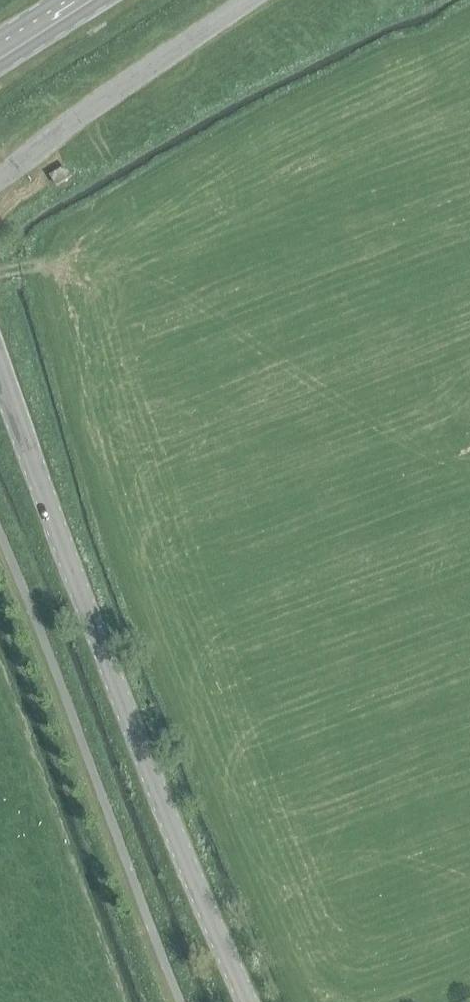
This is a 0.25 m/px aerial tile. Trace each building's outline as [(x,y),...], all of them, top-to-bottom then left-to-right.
[(50,178),(56,187),(69,179),(63,170),(50,178)]
